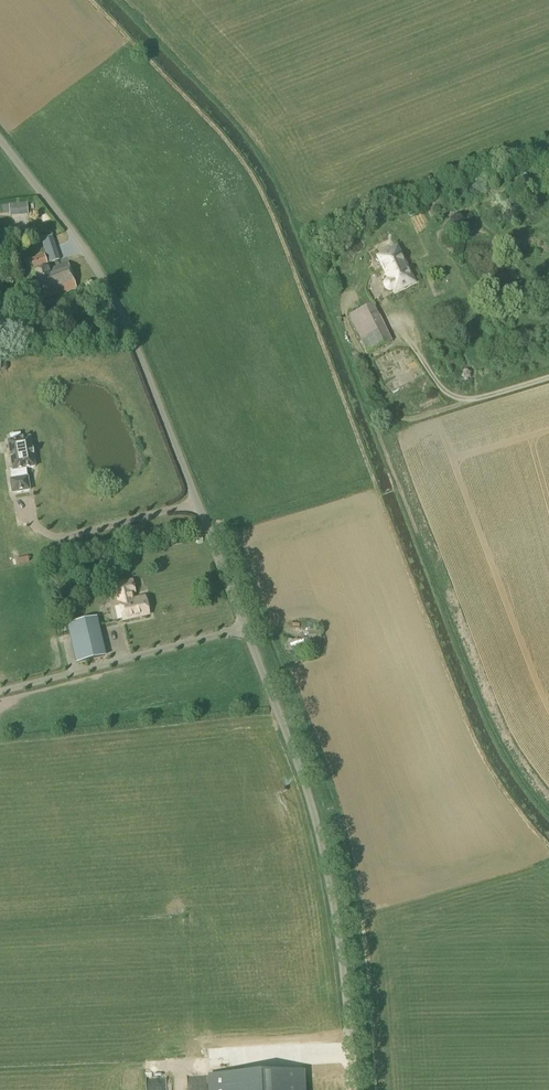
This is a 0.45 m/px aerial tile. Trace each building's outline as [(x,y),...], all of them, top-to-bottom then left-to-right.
[(49,263),(60,260),(52,236),(41,240),(49,263)] [(394,293),(414,283),(397,247),(377,257),(388,279),(385,281),(384,282),(384,285),(386,289),(387,290),(391,291),(393,290),(394,293)] [(31,270),(47,264),(43,254),(27,260),(31,270)] [(49,297),(76,288),(68,263),(35,274),(41,294),(47,292),(49,297)] [(354,327),(378,314),(373,304),(348,316),(354,327)] [(386,331),(362,343),(367,354),(392,342),(386,331)] [(20,439),(19,436),(10,437),(10,441),(7,441),(12,470),(9,471),(11,480),(9,480),(11,494),(29,491),(27,477),(26,478),(25,469),(34,467),(30,438),(20,439)] [(20,566),(32,562),(30,554),(17,559),(20,566)] [(133,600),(132,593),(134,592),(131,581),(115,585),(123,620),(148,614),(144,597),(133,600)] [(93,618),(67,624),(68,627),(76,663),(103,657),(95,627),(93,618)] [(257,1073),(210,1075),(211,1089),(257,1089),(257,1073)]
